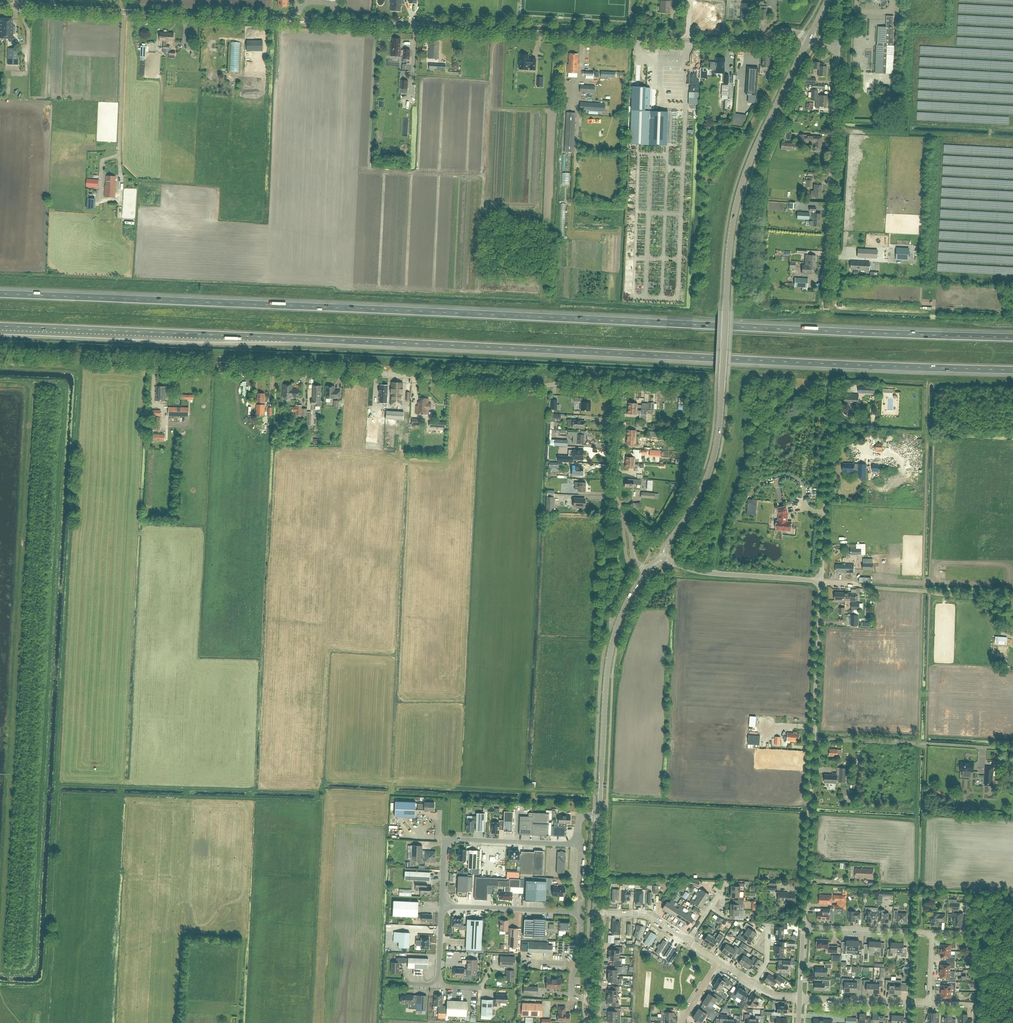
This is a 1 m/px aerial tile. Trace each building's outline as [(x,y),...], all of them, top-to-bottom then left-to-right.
[(391,11),(400,11),(401,6),(401,0),(391,0),(391,7),(392,7),(391,11)] [(661,1),(660,13),(669,13),(670,7),(674,7),(674,0),(665,0),(665,1),(661,1)] [(750,4),(742,4),(741,19),(750,19),(750,4)] [(878,27),(878,43),(878,45),(877,45),(875,73),(893,74),(895,46),(893,46),(894,30),(893,30),(894,17),(894,16),(887,16),(886,25),(887,25),(887,27),(878,27)] [(12,19),(6,19),(5,38),(12,39),(13,34),(15,34),(15,30),(13,29),(13,24),(12,24),(12,19)] [(409,59),(410,50),(403,49),(403,51),(400,51),(400,49),(400,39),(393,38),(393,43),(391,43),(390,56),(400,57),(400,55),(403,55),(403,59),(409,59)] [(262,41),(247,41),(247,51),(262,51),(262,41)] [(439,52),(439,41),(429,41),(429,48),(429,50),(428,59),(438,59),(439,54),(438,54),(438,52),(439,52)] [(8,49),(7,65),(18,65),(18,53),(16,53),(16,49),(8,49)] [(530,58),(530,60),(528,60),(528,55),(520,54),(520,62),(519,62),(518,66),(519,66),(519,69),(528,70),(528,65),(530,65),(530,70),(535,70),(535,59),(530,58)] [(569,54),(568,64),(567,64),(567,73),(578,73),(579,63),(578,63),(578,54),(569,54)] [(769,68),(770,57),(762,57),(762,67),(769,68)] [(725,58),(716,58),(715,73),(724,73),(725,58)] [(814,62),(813,69),(818,69),(818,76),(826,76),(827,67),(820,66),(820,62),(814,62)] [(758,68),(747,67),(746,95),(756,95),(758,68)] [(401,93),(407,93),(409,93),(409,89),(407,89),(408,81),(401,80),(401,93)] [(594,93),(595,86),(580,85),(580,92),(594,93)] [(644,111),(645,108),(649,108),(650,88),(645,87),(632,86),(631,110),(630,144),(648,145),(667,146),(668,112),(649,111),(644,111)] [(811,100),(815,100),(816,99),(821,100),(821,102),(826,103),(827,96),(819,96),(817,96),(818,90),(811,90),(811,100)] [(826,107),(826,103),(821,102),(821,100),(816,99),(815,100),(815,109),(819,109),(820,107),(826,107)] [(605,104),(580,102),(579,110),(604,112),(605,104)] [(747,115),(734,113),(733,120),(746,122),(747,115)] [(814,137),(808,137),(808,135),(799,134),(799,141),(805,142),(813,143),(813,144),(821,144),(822,137),(814,137)] [(797,143),(781,142),(781,150),(796,151),(797,143)] [(106,185),(105,185),(104,197),(115,198),(116,186),(116,176),(106,176),(106,185)] [(86,187),(91,187),(91,188),(98,188),(99,180),(92,179),(87,179),(86,187)] [(822,185),(814,184),(813,191),(811,191),(811,196),(821,196),(822,185)] [(87,198),(86,209),(95,209),(96,199),(87,198)] [(810,221),(810,226),(820,226),(820,214),(812,214),(812,221),(810,221)] [(858,248),(858,257),(867,257),(872,257),(872,251),(867,251),(867,248),(858,248)] [(897,248),(896,261),(909,261),(910,248),(897,248)] [(869,262),(851,261),(850,270),(869,271),(869,262)] [(815,263),(805,262),(805,265),(802,265),(802,273),(812,274),(812,270),(815,270),(815,263)] [(807,288),(808,279),(795,278),(794,287),(807,288)] [(387,390),(388,387),(388,385),(380,385),(380,387),(379,387),(379,393),(380,393),(379,403),(387,403),(387,394),(391,394),(391,404),(402,404),(403,383),(391,383),(391,390),(387,390)] [(283,389),(283,397),(284,398),(284,399),(285,400),(287,400),(287,399),(287,398),(288,398),(291,398),(291,397),(299,397),(299,390),(292,390),(292,385),(284,385),(284,389),(283,389)] [(311,405),(315,405),(315,409),(320,409),(320,405),(321,405),(321,399),(321,390),(321,386),(313,386),(313,400),(312,400),(311,405)] [(326,386),(326,398),(340,398),(340,391),(334,391),(334,386),(326,386)] [(165,392),(165,387),(158,387),(158,392),(156,392),(156,401),(166,402),(167,393),(165,392)] [(257,402),(260,402),(260,405),(256,405),(256,415),(265,416),(265,405),(263,405),(263,402),(264,402),(265,394),(257,393),(257,402)] [(844,395),(844,404),(853,404),(853,405),(858,405),(859,394),(852,394),(852,395),(844,395)] [(431,403),(429,403),(429,399),(420,398),(419,406),(416,406),(416,414),(428,415),(428,409),(431,409),(431,403)] [(580,410),(590,411),(591,402),(589,402),(586,402),(586,398),(574,398),(574,401),(581,402),(580,410)] [(301,416),(302,406),(296,406),(296,408),(293,408),(292,412),(296,412),(295,416),(301,416)] [(189,407),(168,407),(168,416),(189,416),(189,407)] [(377,410),(377,419),(403,420),(404,412),(377,410)] [(584,428),(585,421),(573,420),(572,428),(584,428)] [(581,445),(581,443),(584,443),(584,435),(584,432),(577,431),(577,434),(576,434),(576,432),(570,432),(568,432),(568,436),(570,436),(573,436),(573,443),(577,443),(577,444),(581,445)] [(558,456),(558,462),(573,462),(573,459),(583,460),(584,450),(573,450),(573,456),(558,456)] [(843,463),(843,472),(848,472),(854,473),(854,472),(858,472),(858,477),(866,478),(867,464),(859,464),(858,469),(854,469),(855,464),(847,463),(847,464),(843,463)] [(582,475),(583,466),(581,466),(581,464),(577,464),(577,466),(573,466),(572,475),(582,475)] [(579,486),(579,491),(585,491),(586,483),(579,482),(579,483),(575,482),(575,486),(579,486)] [(585,499),(578,498),(574,498),(573,507),(585,508),(585,499)] [(786,506),(778,508),(779,515),(778,521),(777,521),(777,523),(775,523),(775,527),(776,527),(776,530),(787,531),(787,532),(792,532),(792,528),(791,528),(792,522),(786,522),(787,519),(788,514),(786,506)] [(857,543),(857,547),(862,547),(862,554),(866,554),(866,543),(857,543)] [(854,573),(854,564),(843,564),(843,565),(836,565),(836,572),(839,572),(839,573),(854,573)] [(846,601),(846,593),(835,592),(835,601),(846,601)] [(856,593),(846,593),(846,601),(856,601),(856,593)] [(851,610),(852,610),(852,613),(859,614),(860,610),(860,603),(851,602),(851,610)] [(1005,645),(1005,644),(1007,645),(1007,638),(1005,638),(1005,637),(1001,637),(995,636),(995,644),(1002,645),(1002,644),(1005,645)] [(787,741),(799,742),(799,739),(800,739),(800,736),(800,733),(797,733),(797,732),(794,732),(788,732),(787,741)] [(748,735),(748,744),(760,745),(760,736),(748,735)] [(961,762),(960,771),(963,771),(963,776),(970,777),(971,772),(973,772),(974,763),(961,762)] [(825,774),(825,783),(837,783),(837,780),(839,780),(839,782),(846,782),(846,768),(840,768),(840,775),(837,775),(825,774)] [(415,817),(416,803),(416,802),(395,801),(395,816),(415,817)] [(424,803),(418,803),(418,810),(424,810),(424,811),(428,811),(428,810),(434,810),(434,803),(424,802),(424,803)] [(504,811),(504,820),(499,820),(499,822),(492,822),(491,833),(499,833),(499,829),(503,829),(503,831),(512,831),(513,811),(504,811)] [(474,821),(476,821),(476,831),(484,831),(485,813),(476,813),(476,816),(472,816),(472,820),(467,820),(466,832),(474,832),(474,821)] [(519,834),(548,836),(549,813),(533,813),(533,817),(528,817),(520,816),(519,834)] [(559,815),(558,826),(566,826),(566,823),(570,824),(570,815),(559,815)] [(558,826),(554,826),(553,836),(566,836),(566,826),(558,826)] [(412,845),(412,859),(422,859),(422,858),(425,858),(425,862),(435,862),(436,851),(425,851),(425,854),(422,854),(422,846),(412,845)] [(459,856),(459,860),(466,861),(466,860),(468,860),(468,868),(476,869),(477,850),(469,850),(466,850),(459,849),(459,852),(458,851),(457,856),(459,856)] [(517,866),(521,866),(520,873),(542,874),(543,851),(534,850),(534,852),(521,851),(521,854),(519,853),(519,851),(509,851),(509,858),(518,859),(517,866)] [(566,852),(558,851),(557,873),(565,873),(566,852)] [(874,869),(855,868),(855,876),(873,877),(874,869)] [(430,872),(410,871),(405,871),(405,879),(430,880),(430,872)] [(467,897),(468,880),(472,880),(473,875),(468,875),(468,877),(458,876),(457,896),(467,897)] [(520,879),(498,878),(475,877),(474,899),(487,900),(488,885),(506,886),(506,889),(505,889),(505,891),(500,891),(499,893),(498,894),(498,896),(499,897),(499,899),(504,899),(506,899),(512,900),(512,892),(511,892),(511,889),(510,889),(510,886),(520,887),(520,879)] [(546,881),(536,881),(526,880),(525,900),(546,901),(546,881)] [(776,886),(775,886),(776,881),(769,880),(768,890),(776,891),(776,886)] [(431,890),(432,886),(425,886),(425,882),(416,882),(415,891),(420,891),(420,894),(431,894),(431,890)] [(731,891),(740,892),(740,886),(744,886),(745,883),(739,883),(738,886),(731,886),(731,891)] [(565,887),(553,887),(553,896),(561,896),(561,895),(563,895),(563,896),(565,896),(565,887)] [(696,892),(707,899),(710,894),(702,890),(701,892),(697,890),(696,892)] [(635,891),(635,905),(643,905),(643,892),(635,891)] [(740,892),(731,891),(730,897),(738,897),(738,900),(744,901),(744,897),(740,897),(740,892)] [(707,899),(696,892),(695,894),(698,896),(697,898),(704,903),(707,899)] [(777,901),(795,901),(795,894),(790,893),(788,893),(788,892),(778,892),(777,901)] [(832,895),(820,894),(819,904),(831,905),(832,895)] [(837,901),(837,905),(833,905),(833,909),(839,909),(840,905),(845,905),(845,901),(844,901),(844,896),(841,896),(841,895),(834,895),(834,901),(837,901)] [(704,903),(697,898),(695,901),(692,898),(690,901),(701,908),(704,903)] [(947,906),(951,907),(951,909),(954,909),(954,913),(953,913),(953,921),(954,921),(953,926),(962,926),(962,918),(963,918),(963,913),(958,913),(958,909),(959,909),(960,903),(957,903),(957,899),(948,898),(947,906)] [(422,914),(418,914),(418,902),(393,900),(393,916),(417,917),(417,918),(422,918),(422,921),(432,922),(432,914),(422,914)] [(673,901),(671,900),(669,903),(667,901),(662,909),(666,911),(673,901)] [(738,900),(738,904),(730,904),(730,909),(742,910),(743,910),(744,908),(745,906),(743,904),(744,901),(738,900)] [(671,914),(675,907),(673,906),(675,902),(673,901),(666,911),(671,914)] [(677,908),(675,907),(671,914),(675,917),(682,906),(680,905),(677,908)] [(679,920),(684,912),(682,911),(684,908),(682,906),(675,917),(679,920)] [(833,912),(833,909),(827,908),(823,908),(823,912),(818,911),(818,920),(830,920),(830,912),(833,912)] [(730,915),(734,915),(734,919),(743,919),(743,915),(742,913),(742,910),(730,909),(730,915)] [(888,923),(889,913),(885,913),(885,910),(879,909),(879,918),(882,918),(881,922),(888,923)] [(683,923),(690,912),(688,910),(686,914),(684,912),(679,920),(683,923)] [(907,923),(907,918),(907,913),(898,913),(898,910),(895,910),(894,919),(897,919),(897,922),(902,922),(902,923),(907,923)] [(860,918),(861,912),(856,912),(856,911),(849,911),(848,921),(855,921),(855,918),(860,918)] [(877,919),(877,912),(872,912),(872,911),(865,911),(865,921),(872,922),(872,919),(877,919)] [(690,912),(683,923),(688,926),(693,918),(690,917),(693,913),(690,912)] [(931,925),(935,925),(934,926),(938,927),(938,925),(939,925),(939,921),(945,921),(946,915),(940,914),(931,913),(931,918),(931,925)] [(464,930),(464,926),(463,926),(463,919),(452,918),(452,926),(460,927),(459,930),(464,930)] [(524,937),(533,937),(544,937),(545,919),(533,918),(533,919),(525,919),(524,937)] [(467,926),(464,926),(464,930),(467,930),(466,949),(481,950),(482,920),(467,919),(467,926)] [(508,929),(508,920),(500,920),(500,930),(506,931),(506,934),(510,934),(509,947),(517,947),(518,928),(510,928),(510,929),(508,929)] [(559,921),(559,931),(559,934),(566,934),(566,932),(569,932),(570,921),(559,921)] [(620,921),(611,921),(611,935),(619,935),(620,921)] [(747,929),(745,932),(753,937),(756,933),(751,929),(752,926),(746,923),(743,927),(747,929)] [(780,927),(776,926),(775,938),(783,938),(783,929),(787,929),(787,924),(781,923),(780,927)] [(637,925),(633,938),(640,940),(644,927),(637,925)] [(704,940),(708,943),(713,936),(710,934),(712,931),(710,930),(712,928),(709,926),(704,933),(707,934),(704,940)] [(649,949),(657,936),(651,931),(642,944),(649,949)] [(410,932),(399,932),(394,932),(393,942),(399,942),(399,947),(409,948),(410,932)] [(750,942),(753,937),(745,932),(744,934),(740,932),(737,937),(743,941),(745,938),(750,942)] [(714,945),(717,947),(724,937),(718,933),(717,935),(715,933),(713,936),(708,943),(713,946),(714,945)] [(416,940),(416,945),(421,945),(421,948),(429,948),(429,938),(428,938),(428,937),(425,937),(424,938),(421,938),(421,940),(416,940)] [(726,955),(731,947),(728,945),(730,942),(725,939),(721,944),(725,946),(721,952),(726,955)] [(837,953),(838,946),(832,946),(829,946),(829,939),(817,939),(817,940),(817,941),(816,943),(817,944),(817,948),(828,948),(828,952),(837,953)] [(655,953),(659,955),(667,942),(663,940),(655,953)] [(853,950),(853,940),(847,940),(846,947),(843,947),(843,953),(849,954),(849,950),(853,950)] [(859,941),(853,940),(853,950),(852,954),(862,955),(862,943),(859,943),(859,941)] [(875,941),(875,950),(881,951),(880,956),(884,956),(884,948),(881,948),(881,942),(875,941)] [(940,947),(940,950),(951,951),(951,947),(955,948),(956,942),(948,941),(948,945),(941,944),(941,947),(940,947)] [(528,942),(528,951),(552,952),(552,945),(548,945),(548,943),(528,942)] [(779,946),(775,946),(775,950),(775,957),(786,957),(783,957),(784,948),(786,948),(786,942),(780,942),(779,946)] [(897,952),(898,942),(891,942),(891,949),(888,949),(888,956),(893,956),(893,952),(897,952)] [(904,943),(898,942),(897,952),(901,952),(901,957),(907,957),(907,947),(904,947),(904,943)] [(667,954),(664,958),(667,960),(675,948),(670,944),(665,952),(667,954)] [(733,948),(731,947),(726,955),(730,958),(734,952),(737,954),(740,949),(735,945),(733,948)] [(619,955),(619,952),(622,952),(623,947),(616,947),(615,950),(608,949),(608,950),(609,950),(609,955),(608,955),(619,955)] [(738,963),(743,966),(748,958),(745,956),(748,952),(742,949),(738,954),(742,957),(738,963)] [(951,951),(940,950),(940,954),(941,954),(941,956),(947,957),(947,960),(955,961),(955,955),(951,954),(951,951)] [(619,958),(619,955),(608,955),(609,955),(609,960),(615,960),(615,965),(622,965),(622,958),(619,958)] [(507,967),(507,970),(506,970),(506,980),(514,981),(514,970),(514,967),(515,967),(515,957),(500,956),(500,966),(507,967)] [(751,959),(748,958),(743,966),(748,969),(751,963),(752,963),(752,964),(755,966),(759,960),(753,956),(751,959)] [(396,962),(392,962),(391,972),(399,973),(399,963),(404,963),(404,958),(396,957),(396,962)] [(408,968),(414,968),(414,973),(423,974),(423,968),(428,969),(428,958),(408,957),(408,968)] [(464,969),(454,968),(454,976),(464,977),(464,973),(466,973),(477,974),(478,960),(467,959),(467,969),(464,969)] [(788,975),(788,972),(788,967),(790,967),(790,961),(783,960),(783,965),(778,964),(777,972),(782,972),(782,974),(783,975),(786,976),(788,975)] [(939,971),(950,971),(950,968),(955,968),(955,962),(947,961),(947,965),(940,965),(940,968),(939,971)] [(832,968),(832,964),(825,963),(825,967),(816,967),(815,975),(827,976),(828,968),(832,968)] [(608,975),(617,976),(617,973),(622,973),(622,967),(615,966),(615,970),(608,969),(608,975)] [(950,971),(939,971),(939,974),(940,974),(940,977),(946,977),(946,980),(954,981),(954,975),(950,975),(950,971)] [(776,982),(780,985),(783,979),(777,976),(775,979),(768,974),(764,980),(773,986),(776,982)] [(617,976),(608,975),(607,981),(614,981),(614,985),(621,985),(621,979),(617,979),(617,976)] [(728,986),(729,984),(732,986),(733,984),(728,980),(726,982),(719,977),(716,982),(723,987),(725,984),(728,986)] [(547,978),(546,988),(552,988),(552,987),(560,987),(561,979),(547,978)] [(851,991),(851,982),(848,982),(848,978),(842,978),(841,984),(845,984),(845,991),(851,991)] [(855,982),(851,982),(851,991),(857,992),(858,985),(861,985),(861,979),(855,979),(855,982)] [(877,984),(873,983),(873,992),(879,993),(880,986),(883,986),(883,979),(877,979),(877,984)] [(830,986),(830,980),(823,980),(823,983),(815,983),(815,990),(825,990),(825,986),(830,986)] [(873,992),(873,983),(870,983),(870,980),(864,980),(864,986),(867,986),(867,992),(873,992)] [(889,993),(895,993),(896,980),(886,980),(885,989),(889,990),(889,993)] [(902,980),(896,980),(895,993),(901,994),(901,991),(907,991),(908,983),(902,983),(902,980)] [(723,987),(716,982),(713,987),(719,990),(717,993),(725,999),(727,996),(723,993),(724,991),(722,989),(723,987)] [(941,988),(941,991),(951,991),(956,992),(956,988),(955,988),(955,986),(956,986),(956,982),(948,982),(948,985),(942,985),(941,988)] [(538,987),(524,986),(524,994),(538,995),(538,987)] [(607,990),(607,996),(618,996),(618,992),(617,992),(617,990),(619,990),(619,986),(613,986),(613,990),(607,990)] [(736,994),(733,992),(730,997),(735,1000),(737,997),(741,999),(746,992),(745,992),(743,990),(743,989),(742,989),(740,988),(736,994)] [(951,991),(941,991),(940,994),(941,994),(941,997),(947,997),(947,1001),(955,1001),(955,995),(951,995),(951,991)] [(705,998),(714,1003),(715,1001),(719,1003),(722,998),(716,994),(714,997),(709,993),(705,998)] [(435,994),(434,1005),(438,1005),(438,1013),(446,1014),(446,1015),(467,1016),(467,1001),(447,1000),(447,1006),(447,1007),(442,1007),(442,1001),(442,995),(435,994)] [(482,999),(481,1015),(492,1015),(492,1006),(497,1006),(497,1002),(507,1003),(507,995),(496,994),(496,1000),(492,1000),(482,999)] [(745,1001),(740,1007),(739,1008),(746,1009),(749,1004),(753,1007),(754,1006),(756,1007),(759,1002),(757,1001),(758,998),(752,994),(747,1003),(744,1001),(745,999),(745,1001)] [(408,996),(401,995),(401,1003),(402,1004),(404,1004),(405,1003),(408,1003),(408,1004),(413,1004),(413,1002),(416,1003),(416,1010),(426,1010),(427,995),(417,995),(417,997),(413,997),(413,995),(408,995),(408,996)] [(618,1000),(618,996),(607,996),(607,1002),(612,1002),(612,1006),(618,1007),(619,1002),(617,1002),(617,999),(618,1000)] [(715,1015),(717,1016),(719,1013),(714,1010),(716,1008),(712,1006),(714,1003),(705,998),(702,1003),(708,1006),(706,1009),(715,1015)] [(522,1003),(522,1015),(542,1016),(542,1003),(522,1003)] [(773,1015),(784,1016),(781,1015),(781,1012),(787,1013),(788,1005),(778,1005),(777,1012),(773,1012),(773,1015)] [(558,1013),(558,1021),(569,1021),(570,1014),(565,1014),(565,1012),(565,1007),(559,1006),(559,1013),(558,1013)] [(631,1016),(631,1010),(628,1010),(628,1007),(623,1007),(622,1016),(631,1016)] [(607,1016),(621,1017),(621,1008),(615,1008),(614,1011),(608,1011),(607,1016)] [(661,1017),(672,1018),(673,1012),(667,1012),(667,1008),(661,1008),(661,1014),(661,1017)] [(713,1018),(715,1015),(706,1009),(705,1012),(699,1008),(696,1013),(704,1018),(706,1016),(708,1017),(710,1015),(713,1018)] [(939,1018),(936,1018),(936,1013),(928,1012),(928,1016),(926,1021),(928,1021),(928,1022),(939,1022),(939,1018)] [(696,1013),(693,1018),(698,1022),(697,1022),(706,1022),(702,1021),(704,1018),(696,1013)] [(869,1020),(866,1020),(867,1014),(860,1013),(860,1014),(859,1015),(859,1017),(860,1018),(860,1022),(869,1022),(869,1020)] [(944,1022),(956,1022),(956,1019),(952,1019),(952,1014),(945,1013),(944,1017),(943,1017),(943,1021),(944,1021),(944,1022)] [(750,1019),(750,1014),(744,1014),(744,1021),(747,1021),(747,1022),(752,1022),(753,1019),(750,1019)] [(869,1020),(869,1022),(879,1022),(879,1014),(873,1014),(873,1020),(869,1020)] [(879,1014),(879,1022),(888,1022),(888,1017),(885,1017),(885,1015),(879,1014)] [(972,1019),(967,1019),(968,1014),(960,1014),(960,1019),(959,1019),(959,1022),(972,1022),(972,1019)] [(730,1019),(727,1019),(727,1015),(720,1015),(720,1021),(724,1022),(730,1022),(730,1019)] [(889,1022),(898,1022),(898,1015),(892,1015),(892,1021),(889,1021),(889,1022)]
